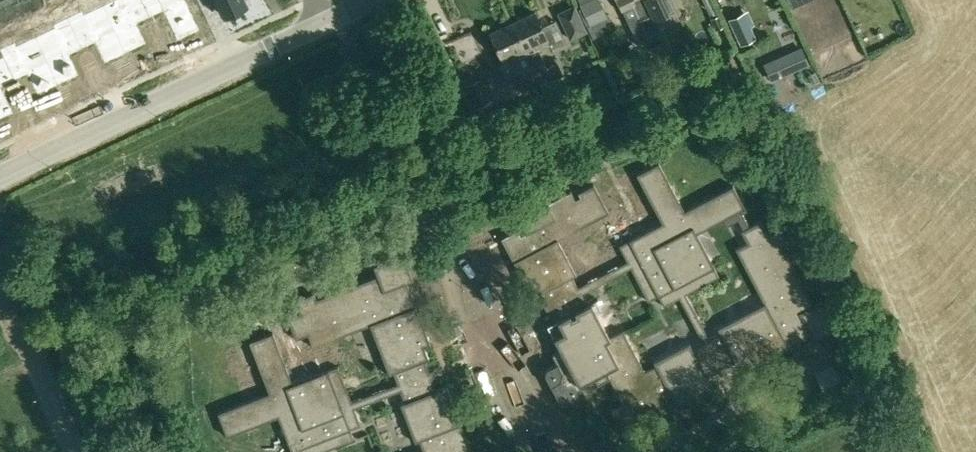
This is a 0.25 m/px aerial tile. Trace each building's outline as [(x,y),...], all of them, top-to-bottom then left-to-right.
[(18,1),(22,9),(24,12),(35,7),(31,0),(21,0),(18,1)] [(103,5),(125,54),(146,44),(137,24),(150,18),(141,0),(114,0),(103,5)] [(150,18),(163,12),(177,42),(200,31),(185,0),(141,0),(150,18)] [(223,15),(246,4),(245,0),(216,0),(223,15)] [(599,0),(588,0),(580,4),(590,26),(607,17),(599,0)] [(622,10),(634,4),(639,14),(637,15),(642,24),(646,34),(647,37),(658,31),(657,29),(653,19),(644,0),(617,0),(622,10)] [(653,19),(657,29),(658,31),(661,30),(656,18),(662,15),(669,11),(676,8),(672,0),(644,0),(653,19)] [(791,8),(802,3),(801,0),(787,0),(791,8)] [(953,10),(975,0),(948,0),(953,10)] [(18,1),(8,6),(11,14),(22,9),(18,1)] [(559,12),(571,39),(589,31),(577,4),(559,12)] [(82,10),(67,17),(82,49),(95,44),(104,64),(125,54),(103,5),(84,14),(82,10)] [(750,25),(743,11),(729,18),(741,44),(755,37),(750,25)] [(534,13),(512,24),(531,65),(540,83),(560,74),(554,62),(545,66),(538,49),(549,44),(534,13)] [(54,28),(35,37),(58,86),(79,76),(69,55),(82,49),(67,17),(52,24),(54,28)] [(512,24),(490,34),(494,44),(502,63),(500,65),(506,77),(520,70),(531,65),(512,24)] [(0,49),(0,50),(15,81),(27,75),(37,95),(58,86),(35,37),(16,45),(15,42),(0,49)] [(662,42),(648,49),(652,58),(667,52),(662,42)] [(13,114),(1,87),(15,81),(0,50),(0,52),(3,57),(0,59),(0,120),(13,114)] [(540,83),(531,65),(520,70),(524,79),(519,81),(524,90),(540,83)] [(481,78),(464,87),(474,109),(491,101),(481,78)] [(964,85),(975,112),(975,80),(964,85)] [(814,378),(822,393),(842,383),(834,367),(814,378)]
